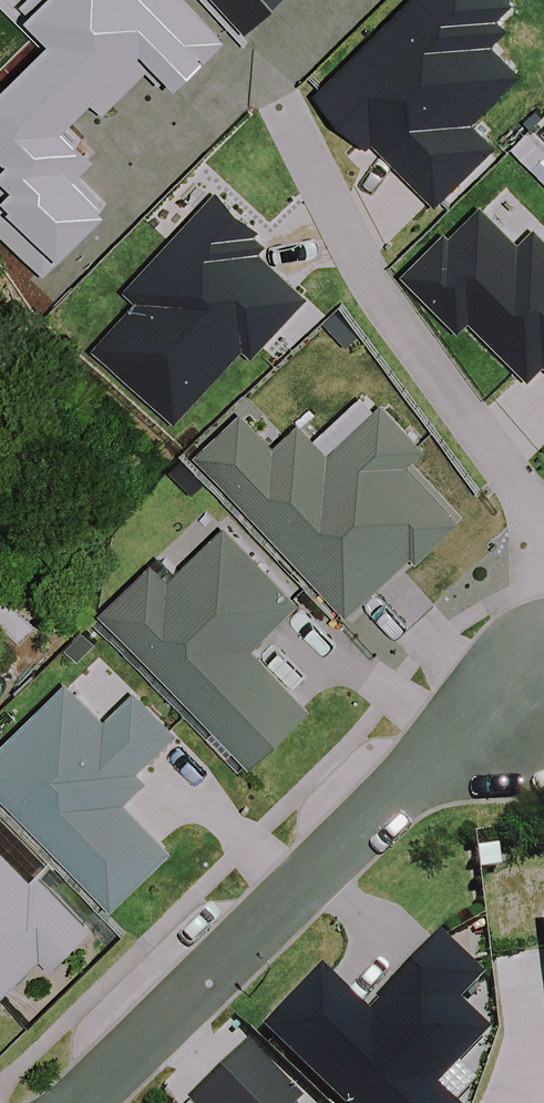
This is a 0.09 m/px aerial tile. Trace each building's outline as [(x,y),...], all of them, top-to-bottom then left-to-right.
[(247,31),(282,0),(218,0),(247,31)] [(314,90),(365,141),(371,136),(435,200),(492,143),(469,119),(519,69),(488,39),(503,24),(493,14),(507,0),(404,0),(314,90)] [(138,297),(96,344),(177,415),(241,343),(252,352),(303,295),(253,251),(267,235),(213,187),(125,286),(138,297)] [(403,269),(458,323),(469,313),(529,373),(543,359),(543,236),(535,227),(517,245),(479,206),(448,236),(442,230),(403,269)] [(238,411),(195,453),(346,608),(405,551),(411,558),(455,516),(401,462),(418,445),(378,404),(328,453),(298,422),(273,447),(238,411)] [(149,562),(101,608),(248,759),(305,704),(249,646),(295,601),(224,528),(169,582),(149,562)] [(64,679),(0,741),(0,790),(113,906),(172,849),(122,799),(142,780),(133,770),(173,731),(133,689),(102,719),(64,679)] [(90,924),(38,871),(30,880),(0,849),(0,991),(37,954),(48,965),(90,924)] [(257,1028),(336,1102),(441,1102),(427,1090),(481,1033),(450,1003),(476,977),(433,936),(360,1013),(313,969),(257,1028)] [(242,1045),(184,1101),(186,1102),(296,1102),(297,1101),(242,1045)]
